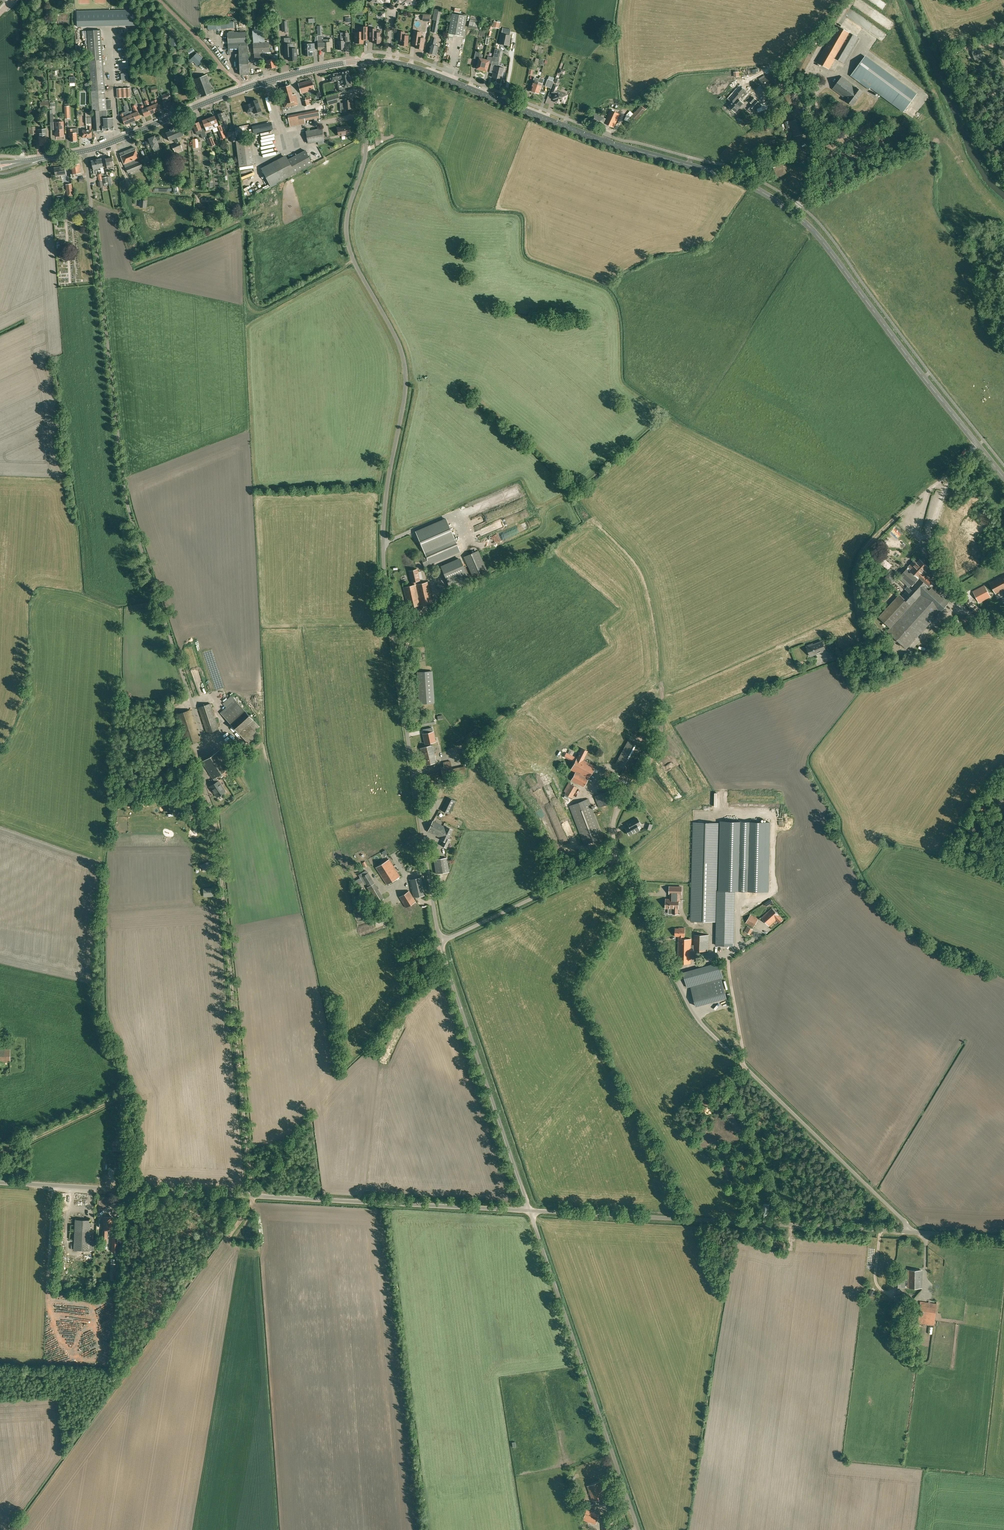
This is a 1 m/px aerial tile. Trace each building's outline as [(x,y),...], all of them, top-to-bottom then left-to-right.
[(439,21),(441,10),(435,9),(433,20),(434,20),(432,32),(437,33),(439,21)] [(452,13),(448,33),(462,36),(466,16),(452,13)] [(470,19),(469,21),(468,27),(477,29),(478,20),(470,19)] [(860,38),(837,25),(817,62),(829,69),(835,58),(845,63),(860,38)] [(355,32),(355,43),(363,43),(363,40),(367,40),(367,35),(367,27),(361,27),(360,32),(355,32)] [(262,28),(254,28),(254,41),(266,40),(265,31),(262,31),(262,28)] [(369,36),(369,40),(373,40),(373,43),(380,43),(380,32),(376,32),(376,30),(376,29),(369,29),(369,36)] [(88,53),(89,61),(89,70),(91,91),(94,131),(95,131),(95,132),(103,131),(103,130),(114,129),(113,125),(113,117),(103,118),(103,115),(107,115),(106,110),(105,90),(103,69),(103,60),(101,30),(87,30),(88,53)] [(397,37),(397,40),(400,40),(400,45),(407,45),(408,35),(404,35),(404,32),(398,31),(397,37)] [(412,39),(412,44),(416,45),(415,48),(423,49),(424,38),(420,38),(421,32),(414,31),(412,39)] [(239,54),(248,53),(247,32),(227,33),(228,48),(239,48),(239,54)] [(342,50),(342,49),(345,49),(345,41),(348,41),(348,33),(340,33),(341,41),(337,41),(337,49),(338,49),(338,50),(342,50)] [(509,45),(511,36),(500,34),(498,43),(509,45)] [(817,34),(804,46),(809,51),(823,39),(817,34)] [(317,35),(318,43),(318,50),(323,49),(324,51),(325,51),(326,52),(328,52),(328,51),(330,51),(330,46),(332,46),(332,39),(327,39),(327,41),(328,41),(328,42),(323,42),(323,35),(317,35)] [(428,53),(436,55),(438,46),(435,45),(437,38),(432,37),(431,43),(430,43),(428,53)] [(268,69),(277,67),(275,58),(271,59),(269,52),(270,52),(269,42),(253,43),(254,53),(254,60),(264,59),(266,60),(268,69)] [(291,44),(284,44),(285,52),(285,56),(288,56),(289,61),(297,60),(296,48),(291,49),(291,44)] [(314,44),(304,44),(305,50),(306,56),(313,55),(312,51),(315,51),(314,44)] [(975,60),(983,56),(980,50),(972,53),(975,60)] [(198,66),(204,60),(197,53),(188,61),(191,63),(193,61),(198,66)] [(248,53),(239,54),(240,75),(249,74),(248,53)] [(484,59),(481,70),(486,71),(489,63),(491,63),(492,61),(493,57),(488,56),(487,60),(484,59)] [(869,89),(870,87),(881,94),(903,111),(916,94),(865,56),(851,76),(869,89)] [(492,61),(491,63),(490,68),(494,69),(492,77),(501,79),(504,68),(496,66),(497,62),(492,61)] [(331,75),(329,75),(330,82),(332,82),(341,80),(343,88),(351,86),(350,81),(351,81),(350,76),(349,76),(348,71),(340,73),(338,74),(337,73),(331,75)] [(778,80),(773,72),(760,80),(765,88),(778,80)] [(196,98),(213,92),(206,75),(200,77),(199,74),(193,76),(194,79),(198,92),(195,94),(196,98)] [(853,105),(862,92),(842,76),(833,88),(844,97),(843,98),(846,100),(853,105)] [(533,93),(533,92),(539,94),(544,79),(540,77),(539,79),(534,77),(533,80),(534,81),(530,91),(533,93)] [(301,93),(314,90),(312,80),(298,84),(301,93)] [(289,85),(280,88),(285,107),(298,104),(295,94),(292,95),(289,85)] [(557,86),(554,85),(551,92),(555,94),(553,99),(555,100),(554,101),(559,103),(560,101),(564,103),(565,101),(567,97),(566,97),(567,95),(560,92),(556,90),(557,86)] [(987,92),(989,100),(993,98),(992,97),(997,96),(994,90),(987,92)] [(793,103),(788,92),(780,96),(786,107),(793,103)] [(168,107),(171,105),(170,102),(171,102),(170,98),(171,98),(170,94),(167,94),(162,96),(163,99),(162,99),(164,103),(163,103),(164,107),(168,106),(168,107)] [(340,102),(338,94),(326,97),(328,105),(340,102)] [(749,101),(752,104),(750,106),(754,109),(760,103),(753,96),(749,101)] [(734,112),(735,111),(735,112),(738,109),(737,108),(740,105),(741,106),(743,103),(739,100),(736,97),(729,106),(730,107),(729,107),(729,108),(730,109),(733,112),(734,112)] [(155,104),(152,105),(155,112),(161,110),(156,99),(153,101),(155,104)] [(253,110),(254,113),(261,111),(257,99),(250,102),(251,104),(249,105),(248,104),(244,105),(247,112),(253,110)] [(347,100),(347,99),(343,99),(344,109),(352,108),(352,103),(351,103),(351,100),(347,100)] [(41,113),(45,113),(44,109),(49,108),(49,102),(40,102),(40,109),(41,109),(41,113)] [(629,118),(630,119),(634,123),(645,110),(648,107),(643,102),(640,105),(641,106),(640,106),(629,118)] [(135,105),(132,106),(134,109),(135,112),(133,113),(136,120),(141,118),(137,108),(135,105)] [(150,114),(147,107),(145,108),(143,105),(140,106),(145,116),(150,114)] [(152,105),(147,107),(150,114),(155,112),(152,105)] [(614,127),(620,114),(610,109),(606,119),(594,113),(591,120),(601,125),(603,122),(614,127)] [(128,110),(125,111),(126,112),(126,113),(127,116),(130,122),(132,122),(133,122),(135,121),(136,120),(133,113),(132,111),(129,112),(128,110)] [(123,113),(120,114),(125,125),(126,124),(127,125),(129,124),(129,123),(130,122),(127,116),(126,113),(126,112),(123,113)] [(219,118),(220,118),(221,121),(224,120),(226,124),(229,123),(227,119),(229,118),(227,115),(225,116),(224,112),(221,113),(221,112),(217,114),(219,118)] [(305,123),(305,120),(320,117),(319,112),(288,118),(290,126),(305,123)] [(209,118),(213,129),(218,126),(217,123),(214,116),(209,118)] [(213,129),(209,118),(202,120),(205,127),(207,131),(213,129)] [(806,133),(803,123),(801,118),(789,122),(794,137),(799,135),(806,133)] [(261,120),(247,123),(249,133),(263,130),(261,120)] [(56,136),(64,136),(63,121),(55,122),(56,136)] [(200,134),(205,132),(203,128),(201,129),(198,122),(193,124),(196,131),(199,130),(200,134)] [(88,139),(92,139),(91,126),(88,126),(88,130),(82,130),(83,138),(88,138),(88,139)] [(174,139),(176,142),(177,143),(172,145),(174,150),(182,147),(180,142),(179,143),(178,141),(181,140),(180,137),(184,135),(181,126),(180,126),(180,127),(177,128),(176,128),(176,127),(176,126),(175,126),(175,127),(174,127),(172,128),(171,128),(170,129),(169,129),(170,129),(170,131),(167,132),(166,132),(170,141),(174,139)] [(338,135),(350,133),(348,126),(341,127),(337,127),(338,135)] [(322,128),(306,131),(308,143),(324,140),(322,128)] [(39,145),(43,145),(48,145),(47,136),(46,136),(46,129),(43,129),(38,129),(39,137),(39,145)] [(75,142),(75,141),(76,141),(76,133),(78,133),(78,129),(69,129),(69,137),(70,137),(70,141),(72,141),(72,142),(75,142)] [(158,144),(162,142),(159,135),(155,137),(155,135),(148,138),(149,140),(145,141),(148,148),(152,147),(152,148),(159,145),(158,144)] [(251,138),(236,140),(239,166),(254,164),(251,138)] [(120,153),(121,156),(124,164),(126,167),(125,167),(128,173),(143,167),(140,161),(139,157),(136,150),(135,150),(134,147),(122,152),(120,153)] [(261,168),(271,186),(281,180),(312,164),(305,150),(288,160),(286,156),(261,168)] [(794,155),(792,152),(785,156),(787,160),(790,158),(789,158),(794,155)] [(107,168),(114,166),(112,157),(105,159),(107,168)] [(786,173),(781,158),(771,161),(777,177),(786,173)] [(74,174),(81,173),(79,164),(71,165),(72,174),(71,174),(72,179),(73,179),(73,178),(75,177),(74,174)] [(65,166),(54,168),(55,176),(56,176),(60,175),(66,174),(65,166)] [(842,175),(850,170),(848,166),(840,171),(842,175)] [(827,188),(835,183),(832,177),(824,182),(827,188)] [(425,567),(460,552),(454,537),(446,519),(416,532),(423,550),(426,555),(421,557),(425,567)] [(893,531),(898,538),(904,533),(900,527),(893,531)] [(487,569),(478,550),(464,557),(472,575),(487,569)] [(441,566),(450,588),(469,580),(463,567),(459,558),(441,566)] [(920,559),(917,563),(914,566),(922,573),(920,576),(921,576),(919,578),(921,579),(920,580),(922,581),(923,583),(924,582),(925,584),(924,586),(929,590),(932,587),(929,585),(932,582),(923,573),(928,567),(920,559)] [(917,563),(914,560),(901,575),(911,585),(902,596),(899,594),(878,617),(890,628),(887,631),(906,649),(949,602),(932,587),(929,590),(924,586),(925,584),(924,582),(923,583),(922,581),(920,580),(921,579),(919,578),(921,576),(920,576),(922,573),(914,566),(917,563)] [(412,582),(413,585),(403,587),(408,608),(432,602),(428,582),(416,584),(415,581),(419,580),(417,569),(409,571),(412,582)] [(989,582),(995,594),(1003,589),(1003,575),(989,582)] [(990,597),(984,585),(973,591),(979,603),(990,597)] [(443,601),(451,594),(447,590),(439,597),(443,601)] [(816,654),(825,650),(822,641),(813,644),(812,643),(807,646),(810,654),(815,652),(816,654)] [(434,703),(432,671),(417,672),(419,704),(434,703)] [(222,715),(230,724),(239,733),(248,744),(260,733),(257,729),(260,727),(253,720),(245,710),(237,701),(222,715)] [(219,729),(210,703),(199,707),(207,733),(219,729)] [(201,741),(190,710),(177,714),(187,745),(201,741)] [(422,725),(434,723),(433,716),(421,718),(422,725)] [(428,733),(424,733),(423,734),(424,736),(425,744),(434,742),(435,741),(434,737),(432,727),(427,729),(428,733)] [(453,737),(456,745),(461,743),(458,734),(453,737)] [(642,748),(628,741),(616,763),(630,771),(642,748)] [(437,762),(432,745),(420,748),(424,765),(437,762)] [(584,786),(595,766),(583,760),(587,751),(582,748),(571,769),(575,772),(571,780),(584,786)] [(215,782),(218,781),(216,776),(230,768),(219,751),(202,762),(213,778),(215,782)] [(444,766),(440,766),(442,777),(447,776),(447,779),(454,777),(452,769),(450,761),(443,762),(444,766)] [(627,792),(635,777),(623,770),(620,775),(615,772),(609,782),(617,787),(627,792)] [(434,784),(442,782),(440,772),(432,774),(434,784)] [(433,784),(431,774),(423,775),(425,786),(433,784)] [(236,791),(240,789),(235,780),(231,782),(236,791)] [(218,781),(215,782),(209,786),(214,793),(217,797),(225,792),(218,781)] [(572,798),(578,787),(570,783),(569,786),(567,784),(564,791),(565,792),(564,794),(572,798)] [(201,785),(188,790),(192,800),(204,795),(201,785)] [(614,801),(610,790),(595,796),(600,807),(614,801)] [(542,798),(547,806),(551,804),(547,796),(542,798)] [(454,800),(448,797),(442,810),(448,813),(454,800)] [(603,837),(588,798),(569,806),(584,845),(603,837)] [(425,812),(432,811),(430,799),(424,800),(425,812)] [(633,824),(625,828),(629,835),(634,832),(635,833),(639,830),(637,826),(640,824),(637,818),(631,821),(633,824)] [(981,823),(973,818),(967,827),(975,832),(981,823)] [(446,824),(444,827),(433,821),(428,831),(441,837),(441,839),(443,841),(441,845),(446,848),(450,840),(448,838),(452,829),(447,827),(448,825),(446,824)] [(767,893),(769,824),(749,823),(747,892),(767,893)] [(449,871),(447,857),(434,859),(436,873),(449,871)] [(389,859),(376,867),(386,884),(400,876),(389,859)] [(735,890),(718,890),(718,863),(692,862),(691,920),(690,920),(690,921),(716,921),(716,945),(733,945),(735,890)] [(368,887),(371,885),(374,883),(367,873),(361,876),(368,887)] [(425,895),(421,877),(410,880),(414,897),(425,895)] [(622,887),(626,882),(624,880),(620,877),(616,882),(622,887)] [(368,887),(367,887),(369,891),(367,892),(371,900),(373,899),(375,903),(383,898),(376,887),(374,888),(371,885),(368,887)] [(678,906),(678,898),(679,898),(680,894),(681,894),(681,887),(670,886),(670,893),(670,899),(666,899),(666,908),(673,908),(674,906),(678,906)] [(405,908),(416,902),(409,891),(399,897),(405,908)] [(779,923),(783,920),(772,908),(761,918),(769,926),(776,919),(779,923)] [(746,923),(753,927),(758,919),(750,914),(746,923)] [(694,945),(691,945),(691,939),(684,939),(684,936),(685,928),(681,928),(675,928),(675,936),(679,936),(678,963),(690,963),(691,950),(708,951),(709,935),(694,934),(694,945)] [(722,978),(723,977),(719,962),(683,972),(688,987),(690,987),(722,978)] [(690,987),(696,1007),(727,998),(722,978),(690,987)] [(1,1047),(0,1047),(0,1061),(11,1061),(10,1046),(10,1043),(0,1043),(1,1047)] [(743,1130),(734,1112),(726,1116),(736,1134),(743,1130)] [(112,1229),(113,1217),(103,1217),(102,1235),(107,1235),(108,1229),(112,1229)] [(94,1240),(89,1240),(90,1220),(75,1219),(74,1249),(94,1250),(94,1240)] [(783,1249),(784,1242),(774,1240),(773,1247),(783,1249)] [(116,1280),(118,1264),(111,1263),(109,1280),(116,1280)] [(922,1270),(908,1270),(908,1287),(921,1287),(922,1270)] [(934,1325),(937,1303),(920,1301),(917,1322),(934,1325)] [(593,1501),(606,1496),(601,1481),(587,1486),(593,1501)] [(586,1507),(584,1512),(598,1517),(600,1512),(586,1507)] [(596,1524),(598,1518),(585,1514),(583,1520),(596,1524)] [(612,1521),(602,1522),(603,1529),(612,1529),(612,1521)]
